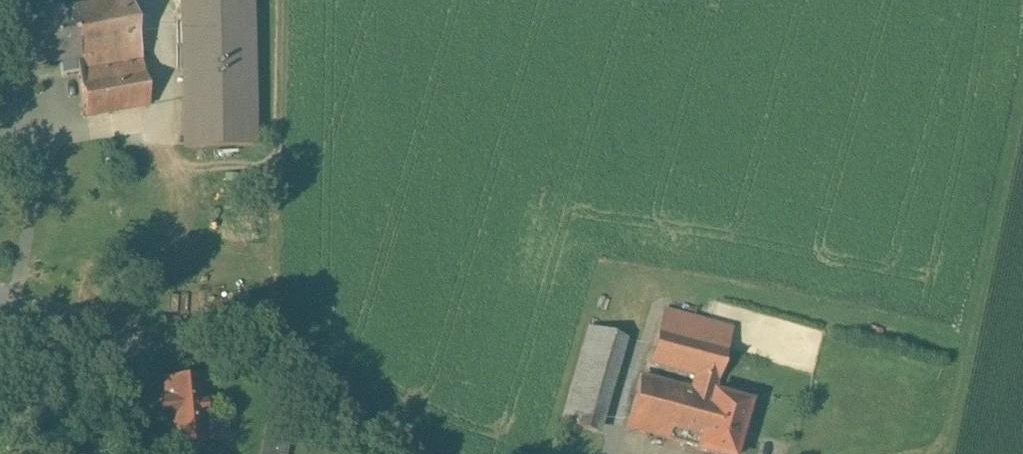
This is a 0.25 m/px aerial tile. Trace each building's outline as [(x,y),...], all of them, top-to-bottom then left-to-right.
[(70,9),(79,58),(74,59),(85,116),(148,104),(128,0),(115,0),(70,9)] [(240,54),(238,0),(180,0),(183,98),(246,96),(244,54),(240,54)] [(74,59),(79,58),(70,9),(16,19),(25,68),(74,59)] [(712,394),(712,391),(716,379),(719,379),(733,328),(666,309),(652,361),(695,373),(691,388),(712,394)] [(626,336),(589,326),(562,421),(599,432),(626,336)] [(698,445),(712,394),(691,388),(643,375),(629,426),(698,445)] [(202,376),(166,379),(172,442),(208,438),(202,376)] [(697,448),(719,453),(734,453),(740,434),(745,435),(747,426),(742,425),(749,400),(712,391),(712,394),(698,445),(697,448)]
